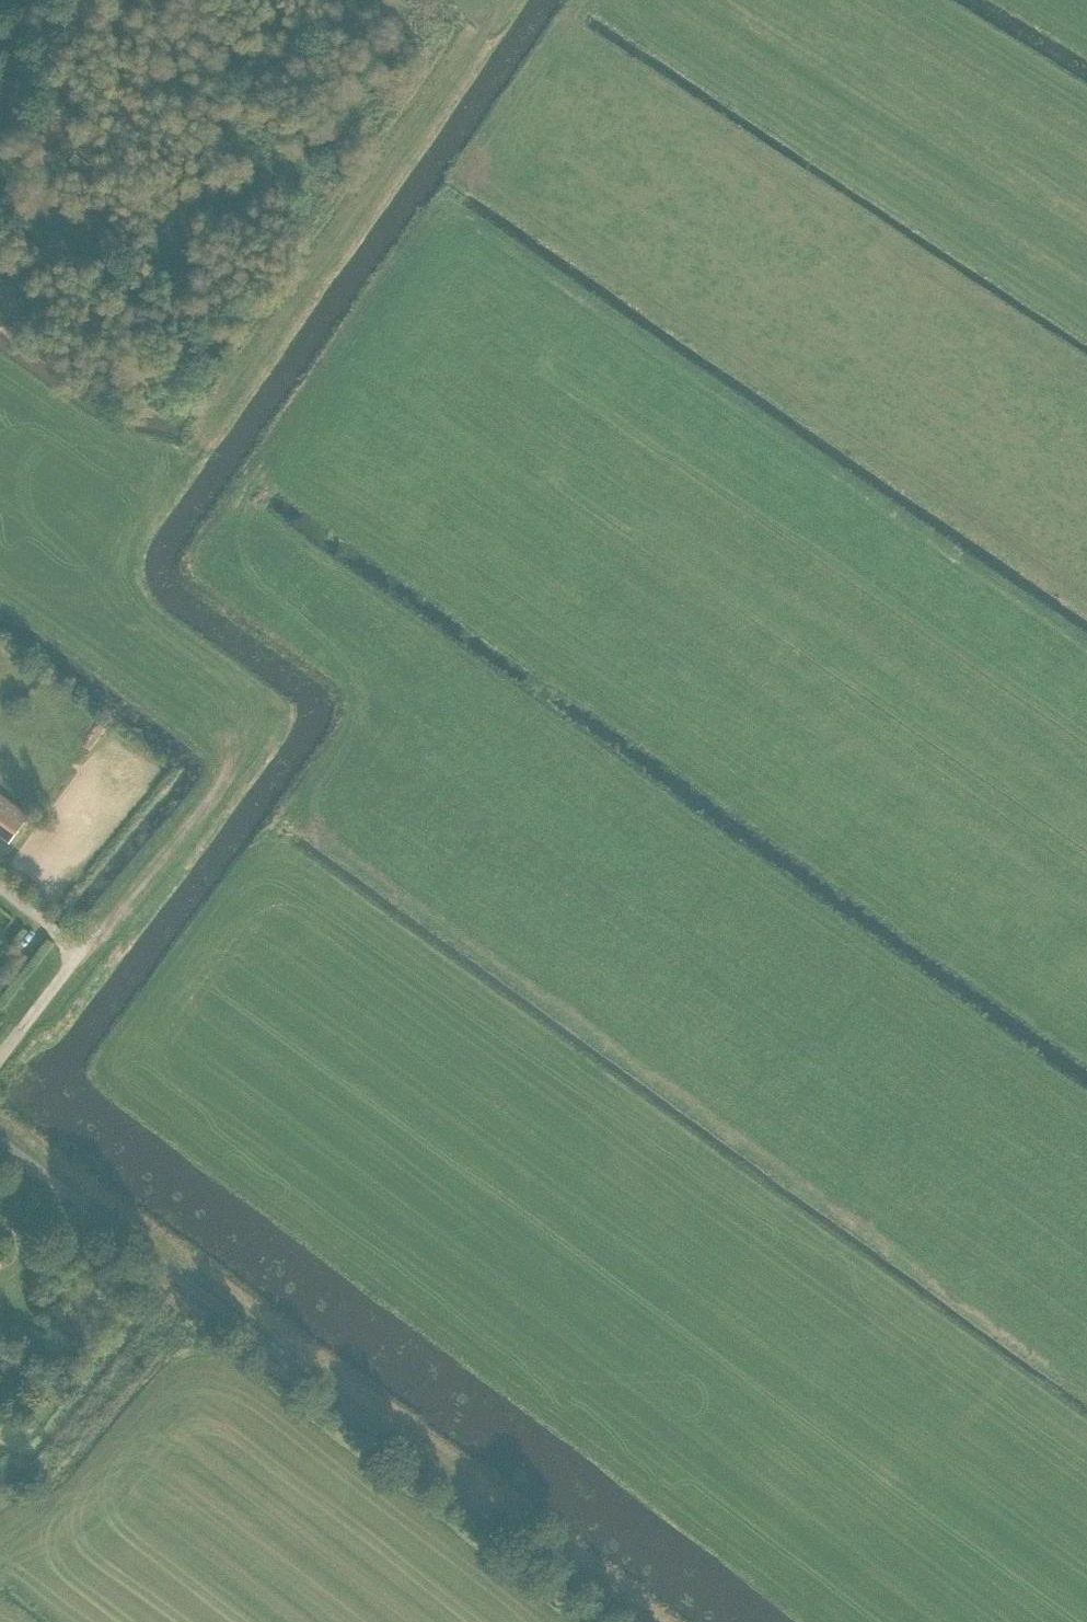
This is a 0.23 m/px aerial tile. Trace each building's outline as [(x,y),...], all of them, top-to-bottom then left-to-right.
[(30,816),(0,794),(0,830),(12,840),(30,816)]
